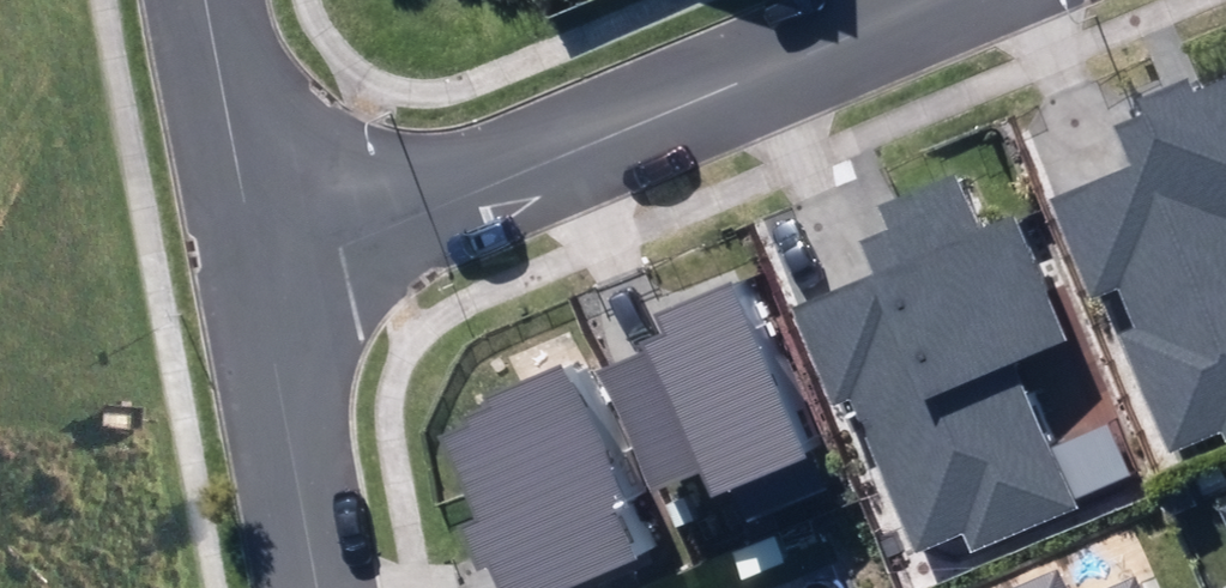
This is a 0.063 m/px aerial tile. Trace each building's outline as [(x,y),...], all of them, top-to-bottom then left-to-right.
[(1132,106),(1149,147),(1069,179),(1110,281),(1135,272),(1151,308),(1136,315),(1186,433),(1225,415),(1225,67),(1132,106)] [(976,513),(984,532),(1088,490),(1030,349),(1082,328),(1029,198),(997,212),(972,152),(889,185),(899,211),(876,220),(890,254),(807,288),(846,384),(866,376),(930,532),(976,513)] [(832,435),(754,258),(682,289),(691,310),(668,319),(673,329),(616,354),(669,474),(720,452),(732,479),(832,435)] [(524,541),(544,585),(658,535),(636,485),(647,480),(588,344),(498,383),(506,400),(479,412),(512,487),(488,497),(510,547),(524,541)] [(1148,557),(1087,582),(1074,549),(977,587),(1161,587),(1148,557)] [(716,587),(782,587),(772,565),(716,587)]
